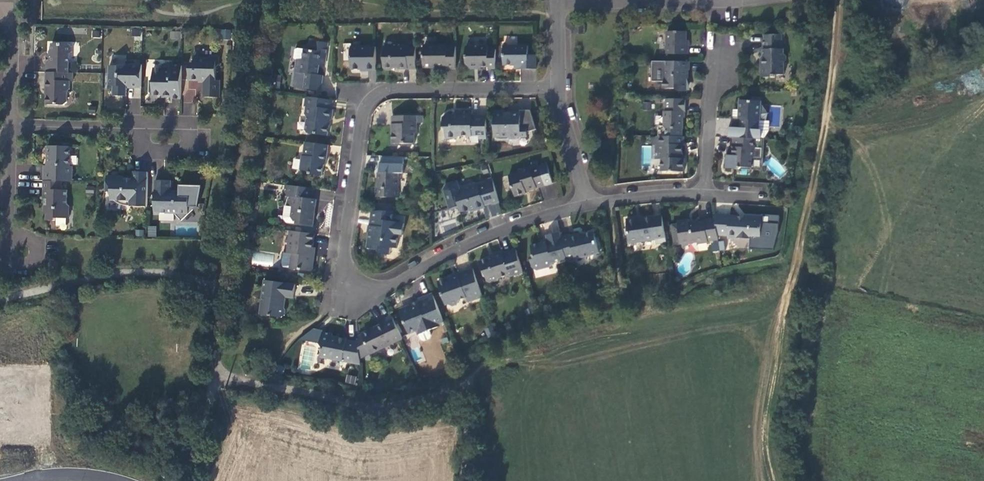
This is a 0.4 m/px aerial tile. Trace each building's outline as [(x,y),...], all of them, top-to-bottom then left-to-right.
[(578,31),(578,17),(570,17),(570,31),(578,31)] [(680,27),(662,27),(662,48),(683,48),(683,40),(680,40),(680,27)] [(221,29),(220,38),(229,39),(230,30),(221,29)] [(778,29),(758,29),(758,43),(756,43),(756,52),(758,52),(758,58),(756,58),(756,68),(758,71),(770,71),(770,68),(780,68),(780,57),(782,55),(782,48),(780,48),(780,43),(778,43),(778,29)] [(325,38),(309,36),(308,45),(302,45),(296,44),(292,45),(291,54),(294,55),(292,68),(301,69),(299,84),(319,86),(321,71),(316,70),(317,59),(317,54),(323,55),(325,38)] [(395,64),(413,64),(413,36),(404,36),(404,42),(381,42),(381,63),(384,65),(388,65),(390,62),(395,62),(395,64)] [(365,65),(373,65),(373,42),(360,42),(360,37),(351,37),(351,39),(349,39),(349,53),(349,64),(365,64),(365,65)] [(444,64),(453,64),(453,42),(446,42),(444,40),(424,40),(421,42),(421,62),(440,62),(444,64)] [(46,52),(46,69),(69,69),(69,52),(71,49),(71,44),(68,41),(51,41),(51,52),(46,52)] [(517,64),(532,64),(532,50),(525,50),(525,41),(500,41),(500,60),(512,60),(517,60),(517,64)] [(485,63),(492,63),(492,44),(488,44),(485,43),(485,42),(463,42),(463,57),(466,62),(484,62),(485,63)] [(208,94),(220,94),(220,77),(215,77),(215,64),(218,61),(218,52),(212,52),(209,55),(195,55),(195,64),(188,64),(188,77),(203,77),(203,94),(208,94)] [(685,63),(685,55),(659,55),(659,63),(655,63),(655,72),(659,74),(658,82),(670,82),(672,84),(682,84),(682,76),(680,76),(680,71),(682,71),(682,63),(685,63)] [(126,83),(140,84),(141,61),(122,61),(117,63),(108,62),(108,71),(109,71),(109,82),(113,82),(112,93),(121,93),(126,93),(126,83)] [(170,94),(180,95),(181,62),(161,62),(161,65),(152,65),(152,78),(149,78),(149,87),(152,91),(164,91),(170,91),(170,94)] [(72,78),(72,69),(69,69),(46,69),(46,87),(47,87),(47,102),(64,102),(66,99),(67,87),(69,87),(69,78),(72,78)] [(330,104),(331,96),(304,92),(302,102),(304,102),(304,109),(306,113),(303,124),(305,128),(325,131),(327,114),(330,115),(331,105),(330,104)] [(680,106),(680,93),(661,93),(661,105),(659,105),(659,119),(662,123),(678,122),(678,106),(680,106)] [(746,95),(734,94),(733,113),(736,113),(735,122),(723,122),(723,132),(729,132),(749,133),(756,133),(756,124),(753,124),(754,115),(755,115),(756,95),(746,95)] [(183,114),(194,114),(194,103),(183,103),(183,114)] [(533,125),(526,106),(518,106),(505,110),(505,108),(499,109),(499,107),(490,107),(490,120),(494,121),(494,130),(504,130),(506,134),(513,134),(515,132),(524,132),(523,127),(533,125)] [(475,134),(483,134),(482,112),(468,112),(468,109),(455,109),(455,110),(448,110),(442,110),(439,112),(439,123),(442,125),(442,133),(455,133),(457,131),(469,131),(469,134),(475,134)] [(414,111),(388,112),(388,121),(391,121),(391,126),(389,126),(389,140),(412,139),(411,129),(414,129),(414,111)] [(680,139),(680,131),(653,131),(653,138),(652,138),(652,153),(659,153),(659,165),(680,165),(680,152),(678,152),(678,139),(680,139)] [(749,142),(749,133),(729,132),(728,141),(727,153),(724,155),(724,159),(726,163),(733,163),(739,161),(747,161),(747,153),(750,151),(750,142),(749,142)] [(750,142),(750,151),(757,152),(758,133),(756,133),(749,133),(749,142),(750,142)] [(324,156),(326,140),(302,137),(301,151),(298,150),(297,164),(304,165),(306,169),(320,170),(321,157),(324,156)] [(44,163),(44,177),(62,177),(73,178),(73,163),(70,163),(71,143),(48,143),(48,162),(44,163)] [(549,178),(544,159),(528,164),(527,162),(516,165),(517,167),(506,170),(512,191),(523,188),(523,186),(549,178)] [(401,160),(376,160),(376,183),(373,183),(373,193),(396,193),(396,169),(401,169),(401,160)] [(130,202),(147,202),(148,168),(142,168),(134,168),(134,176),(125,176),(121,172),(107,172),(107,188),(111,188),(111,196),(122,196),(126,200),(130,200),(130,202)] [(155,176),(154,209),(173,209),(180,217),(198,199),(198,185),(195,181),(179,181),(179,187),(170,187),(170,176),(163,176),(155,176)] [(62,186),(62,177),(44,177),(44,196),(45,196),(45,202),(47,209),(47,217),(56,217),(56,215),(69,215),(69,200),(67,200),(67,187),(62,186)] [(490,200),(497,198),(490,177),(483,179),(475,181),(475,179),(465,182),(466,184),(457,187),(454,177),(444,180),(442,185),(448,204),(457,202),(459,208),(473,204),(473,206),(482,203),(481,201),(489,198),(490,200)] [(309,193),(310,184),(282,180),(281,191),(286,191),(285,201),(290,202),(288,211),(291,216),(297,216),(297,218),(311,220),(312,207),(310,206),(311,201),(313,202),(314,194),(309,193)] [(390,217),(391,207),(369,207),(367,222),(370,222),(370,229),(367,229),(365,244),(375,245),(378,250),(380,249),(388,250),(389,243),(395,243),(397,230),(400,230),(402,218),(390,217)] [(736,211),(711,210),(712,213),(714,227),(725,228),(725,231),(747,232),(747,230),(757,230),(757,229),(757,218),(757,211),(741,211),(741,213),(736,213),(736,211)] [(654,238),(663,237),(659,212),(635,215),(635,213),(624,214),(627,237),(653,234),(654,238)] [(675,219),(668,219),(671,240),(677,240),(680,242),(685,241),(689,237),(694,236),(694,238),(705,237),(704,234),(715,233),(714,227),(712,213),(701,215),(701,216),(686,218),(686,214),(674,216),(675,219)] [(147,226),(147,236),(156,237),(156,226),(147,226)] [(298,234),(299,227),(288,226),(285,248),(290,249),(289,263),(310,265),(312,250),(310,250),(312,236),(298,234)] [(312,236),(312,229),(299,227),(298,234),(312,236)] [(550,258),(564,254),(558,231),(557,227),(543,231),(545,238),(539,240),(538,237),(527,240),(530,252),(527,253),(530,263),(534,265),(548,262),(550,258)] [(575,229),(558,231),(564,254),(565,258),(573,255),(572,252),(578,250),(580,252),(595,248),(590,227),(575,231),(575,229)] [(507,272),(521,267),(514,245),(500,249),(499,247),(490,250),(490,251),(476,256),(479,266),(482,267),(485,277),(488,278),(494,276),(497,272),(506,270),(507,272)] [(253,253),(252,265),(272,266),(273,255),(253,253)] [(473,291),(480,289),(471,263),(455,268),(456,272),(451,274),(450,272),(436,277),(443,299),(449,301),(456,299),(458,294),(464,292),(466,296),(474,294),(473,291)] [(293,280),(262,276),(261,284),(264,286),(264,292),(260,296),(259,309),(267,309),(268,312),(277,313),(284,310),(284,304),(281,302),(281,298),(284,296),(284,292),(292,293),(293,280)] [(434,317),(441,315),(431,290),(415,296),(417,300),(410,303),(409,300),(400,303),(398,307),(405,327),(414,324),(415,326),(426,323),(427,325),(436,322),(434,317)] [(369,348),(401,334),(390,311),(381,315),(382,319),(356,330),(356,336),(358,349),(367,344),(369,348)] [(348,358),(359,361),(358,353),(358,349),(356,336),(345,335),(344,333),(335,332),(335,334),(329,334),(329,331),(329,327),(320,326),(319,338),(322,342),(320,352),(331,354),(348,358)] [(358,353),(369,348),(367,344),(358,349),(358,353)]
